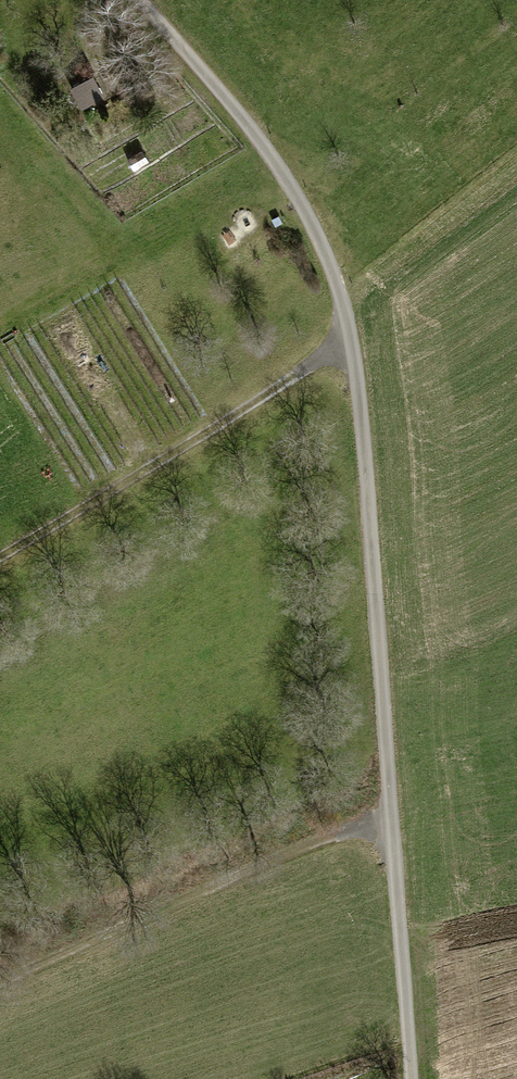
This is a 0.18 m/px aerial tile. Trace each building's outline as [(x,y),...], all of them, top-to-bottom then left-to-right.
[(77,81),(88,104),(113,92),(102,69),(77,81)]
